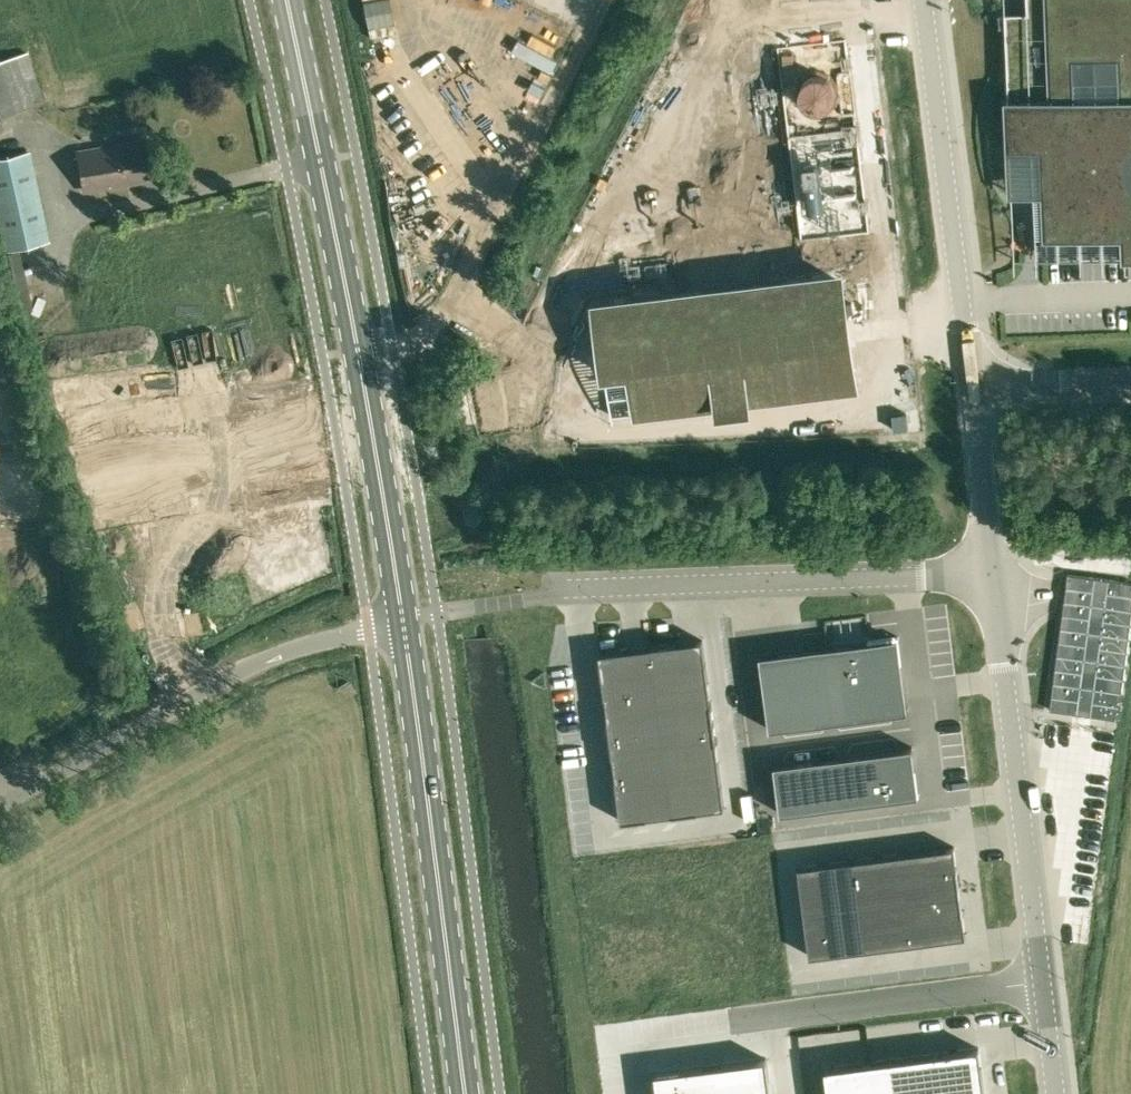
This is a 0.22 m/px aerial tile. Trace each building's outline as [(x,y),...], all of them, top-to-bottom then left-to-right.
[(1027,11),(1005,12),(1009,102),(1010,147),(1043,146),(1048,257),(1121,254),(1130,253),(1130,0),(1027,0),(1027,11)] [(43,100),(28,51),(0,60),(0,114),(43,100)] [(150,178),(151,178),(144,139),(143,139),(144,145),(121,149),(120,144),(77,151),(84,190),(127,182),(126,176),(149,172),(150,178)] [(29,152),(0,159),(0,223),(6,249),(49,239),(29,152)] [(839,280),(599,309),(607,373),(633,370),(638,412),(852,385),(839,280)] [(906,411),(892,413),(894,428),(908,426),(906,411)] [(893,637),(760,654),(770,729),(908,711),(907,707),(903,708),(898,668),(893,637)] [(626,648),(599,652),(605,695),(608,716),(613,756),(616,777),(621,820),(648,817),(673,814),(698,810),(724,806),(716,742),(717,742),(712,703),(711,703),(703,639),(677,643),(677,642),(651,645),(626,648)] [(913,746),(774,764),(781,813),(914,795),(908,750),(913,749),(913,746)] [(954,846),(798,867),(809,956),(965,935),(954,846)] [(825,1066),(828,1093),(986,1093),(979,1046),(825,1066)] [(655,1071),(658,1093),(772,1093),(767,1057),(655,1071)]
